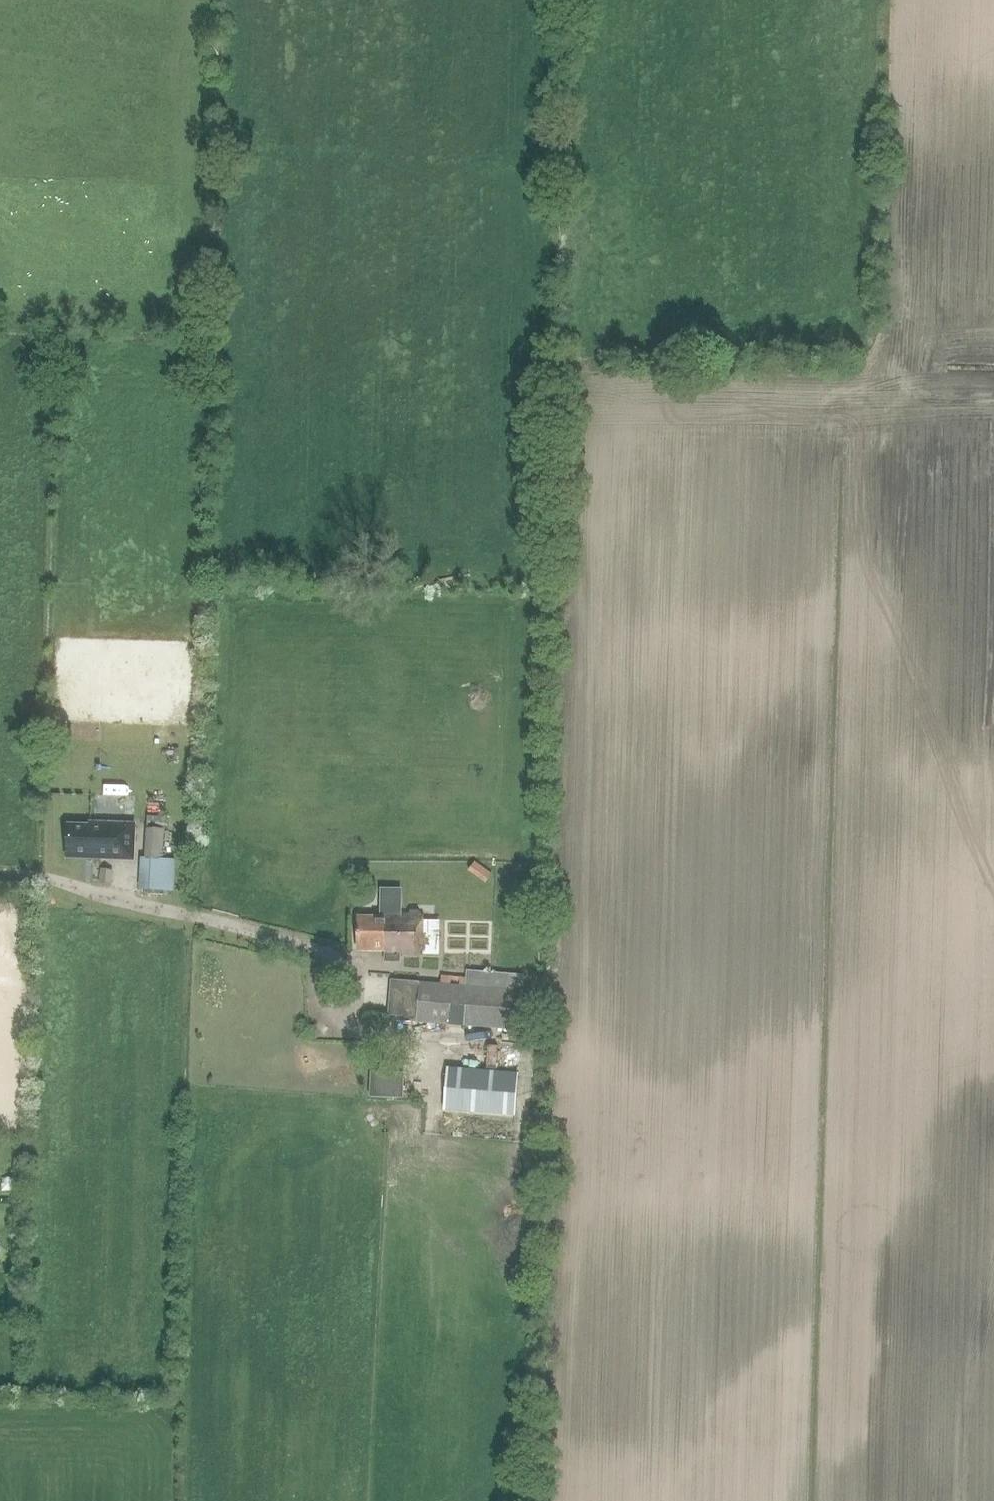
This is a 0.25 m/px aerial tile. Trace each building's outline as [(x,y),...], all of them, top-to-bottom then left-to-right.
[(145,882),(161,883),(164,816),(147,815),(145,882)] [(132,858),(133,828),(133,825),(92,823),(92,826),(69,825),(68,855),(132,858)] [(472,860),(468,870),(487,879),(491,869),(472,860)] [(113,870),(101,868),(99,883),(111,885),(113,870)] [(381,916),(358,916),(358,950),(384,950),(384,954),(439,954),(439,915),(423,915),(423,913),(420,913),(418,910),(410,910),(408,913),(401,913),(401,889),(381,889),(381,916)] [(419,981),(416,1022),(432,1023),(519,1030),(523,990),(440,983),(419,981)] [(445,1109),(513,1115),(516,1073),(448,1068),(445,1109)] [(369,1097),(403,1098),(404,1072),(370,1071),(369,1097)]
